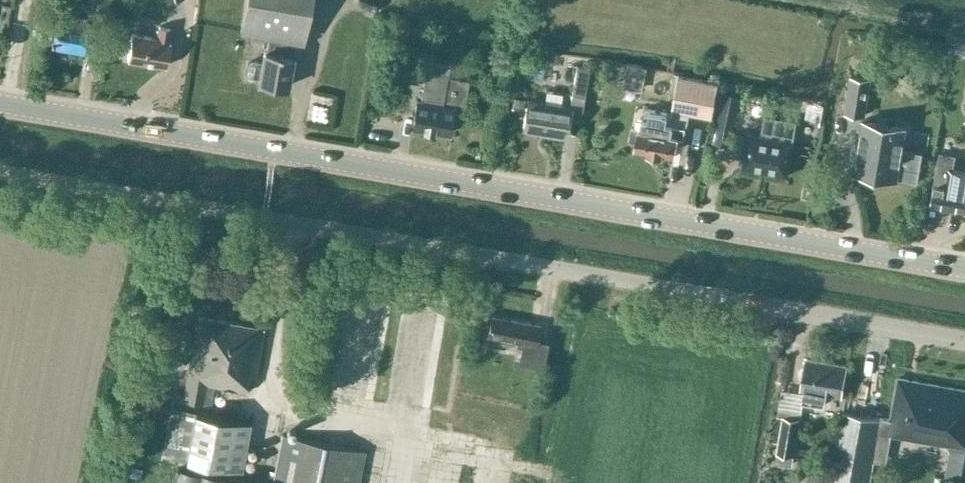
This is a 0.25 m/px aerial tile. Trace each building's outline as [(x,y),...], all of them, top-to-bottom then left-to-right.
[(110,0),(90,0),(88,9),(108,12),(110,0)] [(310,0),(246,0),(240,31),(269,36),(267,51),(264,51),(262,62),(251,60),(247,62),(245,75),(248,79),(258,81),(258,82),(288,87),(294,55),(292,55),(295,40),(303,42),(310,0)] [(50,46),(84,52),(89,25),(88,24),(89,17),(73,14),(71,21),(55,19),(50,46)] [(172,29),(165,27),(158,26),(157,37),(132,33),(127,59),(165,66),(170,39),(172,29)] [(625,68),(622,88),(639,90),(642,71),(643,67),(636,66),(626,64),(625,68)] [(580,122),(584,96),(589,67),(576,65),(571,93),(569,106),(528,98),(523,128),(539,131),(539,133),(565,137),(567,126),(570,127),(571,120),(580,122)] [(448,76),(431,73),(426,101),(417,99),(416,109),(414,114),(412,128),(450,135),(452,121),(452,119),(454,107),(464,108),(469,79),(448,76)] [(871,77),(852,73),(852,75),(846,109),(865,112),(871,78),(871,77)] [(718,81),(678,74),(672,110),(711,117),(718,81)] [(718,122),(715,143),(731,146),(739,94),(723,92),(718,122)] [(513,97),(511,108),(521,110),(523,98),(513,97)] [(817,119),(819,109),(807,107),(805,118),(817,119)] [(666,122),(667,116),(668,112),(646,108),(644,118),(641,117),(639,127),(636,144),(648,146),(648,149),(662,151),(663,149),(675,151),(677,140),(683,142),(686,125),(666,122)] [(787,175),(793,141),(797,121),(764,115),(761,134),(748,131),(742,168),(787,175)] [(907,126),(884,123),(863,119),(854,172),(898,180),(898,179),(917,182),(922,153),(903,149),(907,126)] [(952,169),(955,156),(941,153),(931,205),(964,211),(964,172),(952,169)] [(940,214),(938,230),(927,228),(926,239),(957,244),(961,217),(940,214)] [(536,340),(539,324),(492,315),(488,336),(518,342),(517,347),(521,348),(518,363),(543,368),(549,342),(536,340)] [(263,328),(216,319),(197,316),(181,399),(208,403),(211,385),(247,392),(250,374),(255,375),(263,328)] [(842,396),(841,396),(846,367),(806,360),(801,391),(803,391),(802,401),(823,405),(825,395),(842,397),(842,396)] [(880,418),(879,420),(877,436),(890,438),(890,435),(929,442),(939,385),(898,378),(891,420),(880,418)] [(939,385),(929,442),(951,446),(952,440),(964,443),(964,390),(939,385)] [(250,422),(216,416),(171,408),(160,465),(185,469),(188,460),(242,469),(250,422)] [(879,420),(843,414),(842,417),(840,416),(829,482),(868,482),(877,436),(879,420)] [(800,418),(791,417),(782,415),(776,452),(793,455),(800,418)] [(365,450),(284,434),(274,482),(359,482),(365,450)] [(178,482),(240,482),(180,471),(178,482)]
